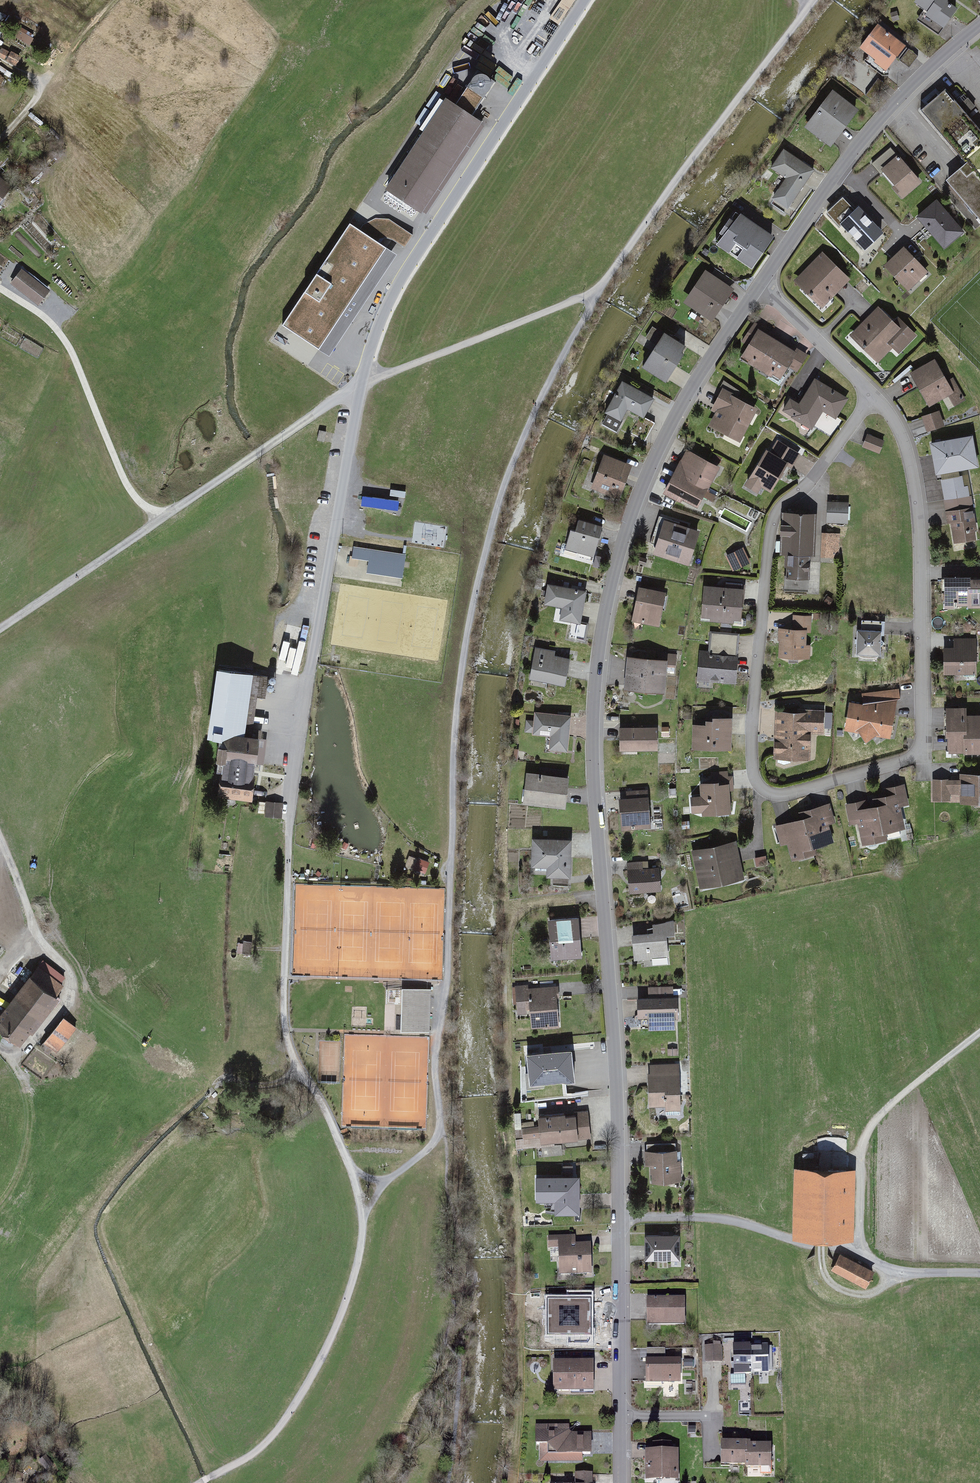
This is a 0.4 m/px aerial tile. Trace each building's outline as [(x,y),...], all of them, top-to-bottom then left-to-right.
[(959,12),(949,5),(953,0),(952,0),(921,0),(916,6),(929,15),(926,19),(944,32),(959,12)] [(907,49),(880,28),(862,52),(889,73),(907,49)] [(0,51),(0,55),(17,63),(20,55),(2,47),(0,51)] [(484,99),(491,89),(496,82),(485,75),(478,70),(472,79),(467,87),(476,93),(484,99)] [(455,104),(473,116),(484,99),(476,93),(467,87),(455,104)] [(830,146),(858,110),(833,90),(805,127),(830,146)] [(949,94),(924,115),(966,165),(967,164),(970,167),(950,184),(979,219),(979,132),(949,94)] [(473,116),(455,104),(446,98),(385,189),(426,216),(487,124),(473,116)] [(772,169),(786,178),(772,198),(788,209),(814,170),(784,150),(772,169)] [(874,166),(881,174),(904,203),(925,186),(901,157),(898,160),(892,152),(874,166)] [(0,180),(0,197),(9,187),(0,180)] [(851,205),(843,199),(833,211),(841,217),(851,205)] [(919,221),(945,252),(966,234),(940,203),(919,221)] [(866,216),(863,219),(851,208),(835,224),(866,255),(882,238),(885,235),(866,216)] [(774,238),(738,215),(718,247),(754,269),(774,238)] [(396,254),(350,224),(316,274),(304,293),(282,326),(328,356),(358,312),(396,254)] [(912,295),(931,275),(906,250),(886,269),(912,295)] [(824,257),(797,284),(823,311),(851,283),(824,257)] [(683,303),(712,321),(733,289),(704,271),(683,303)] [(51,294),(23,272),(11,287),(40,308),(51,294)] [(899,356),(917,336),(898,318),(894,323),(878,309),(851,338),(880,365),(893,351),(899,356)] [(764,373),(783,341),(757,326),(745,345),(750,348),(743,360),(764,373)] [(663,334),(642,368),(666,383),(688,349),(663,334)] [(809,356),(783,341),(764,373),(784,384),(791,372),(797,376),(809,356)] [(950,413),(967,403),(954,382),(948,385),(936,364),(912,378),(931,410),(944,402),(950,413)] [(814,433),(826,415),(836,422),(849,401),(817,380),(804,401),(800,406),(791,400),(783,413),(792,419),(814,433)] [(623,424),(629,413),(644,422),(655,402),(624,385),(613,405),(607,415),(623,424)] [(713,413),(717,415),(710,429),(741,445),(758,412),(723,394),(713,413)] [(939,411),(922,417),(927,432),(945,426),(939,411)] [(326,432),(320,430),(318,440),(324,442),(326,432)] [(868,435),(863,447),(879,453),(883,441),(868,435)] [(974,439),(932,447),(938,479),(979,472),(979,470),(974,439)] [(761,496),(765,490),(772,495),(790,467),(798,455),(779,443),(772,456),(767,453),(750,481),(746,487),(761,496)] [(682,464),(676,475),(711,493),(717,482),(715,481),(721,470),(689,453),(683,465),(682,464)] [(603,455),(591,488),(619,498),(631,465),(603,455)] [(701,513),(711,493),(676,475),(666,495),(701,513)] [(828,504),(827,526),(849,526),(849,505),(828,504)] [(950,527),(953,527),(957,547),(979,543),(976,523),(974,511),(948,516),(950,527)] [(789,557),(786,594),(810,596),(812,559),(817,559),(820,518),(784,516),(781,557),(789,557)] [(569,531),(564,551),(594,558),(602,527),(579,521),(576,533),(569,531)] [(667,523),(656,557),(690,568),(701,534),(667,523)] [(841,537),(823,537),(823,561),(841,561),(841,537)] [(369,558),(367,570),(403,575),(406,552),(354,544),(352,556),(369,558)] [(726,558),(734,574),(752,565),(744,549),(726,558)] [(979,609),(979,583),(973,583),(973,580),(946,580),(946,583),(946,613),(957,613),(957,610),(979,609)] [(586,592),(548,586),(545,606),(563,609),(561,621),(581,624),(586,592)] [(744,590),(704,587),(701,621),(742,624),(744,590)] [(660,629),(666,596),(639,592),(634,625),(660,629)] [(813,619),(794,618),(794,632),(780,631),(778,660),(812,661),(814,633),(812,633),(813,619)] [(711,632),(709,652),(699,651),(696,687),(710,688),(711,682),(736,684),(740,634),(711,632)] [(884,635),(859,634),(858,658),(883,659),(884,635)] [(946,652),(946,678),(978,678),(977,651),(977,641),(955,641),(955,651),(946,652)] [(570,661),(554,658),(555,654),(535,650),(534,654),(529,680),(565,687),(570,661)] [(670,664),(629,660),(626,693),(667,697),(670,664)] [(220,794),(251,798),(255,761),(263,762),(265,740),(261,739),(262,730),(254,729),(260,675),(216,670),(209,736),(220,738),(217,771),(222,771),(220,794)] [(847,733),(860,736),(868,747),(879,739),(894,742),(899,716),(898,715),(899,707),(902,706),(901,693),(863,697),(865,709),(853,706),(847,733)] [(812,763),(813,737),(825,737),(827,712),(800,711),(800,716),(778,715),(776,761),(812,763)] [(970,719),(969,711),(947,711),(948,742),(950,742),(951,757),(966,756),(966,758),(979,758),(979,719),(970,719)] [(532,736),(550,737),(549,751),(568,752),(571,717),(534,713),(532,736)] [(705,722),(705,726),(692,726),(692,751),(731,751),(731,720),(712,719),(712,722),(705,722)] [(622,730),(622,754),(659,753),(659,730),(622,730)] [(526,774),(522,805),(565,810),(569,779),(526,774)] [(733,817),(731,793),(734,793),(733,774),(713,775),(714,786),(702,787),(703,798),(693,799),(695,816),(704,816),(704,819),(733,817)] [(963,805),(963,808),(979,808),(979,777),(964,777),(964,784),(935,784),(935,805),(963,805)] [(868,803),(848,807),(853,828),(860,826),(865,849),(889,844),(888,837),(907,833),(902,810),(911,808),(907,787),(886,792),(888,799),(875,801),(877,809),(870,811),(868,803)] [(627,793),(628,800),(622,800),(623,832),(653,831),(651,799),(651,792),(627,793)] [(285,804),(267,804),(267,820),(284,820),(285,804)] [(802,822),(778,829),(783,849),(789,847),(794,865),(819,858),(817,851),(836,846),(831,828),(838,826),(832,806),(800,815),(802,822)] [(571,880),(572,841),(533,840),(533,871),(547,871),(547,880),(571,880)] [(739,844),(692,854),(701,893),(747,883),(739,844)] [(407,863),(413,865),(416,856),(409,854),(407,863)] [(428,863),(418,859),(415,868),(425,871),(428,863)] [(651,862),(628,864),(631,897),(661,894),(659,871),(651,871),(651,862)] [(581,920),(550,923),(553,963),(584,961),(581,920)] [(677,939),(676,924),(655,928),(656,937),(634,938),(635,964),(653,963),(653,969),(671,969),(669,940),(677,939)] [(43,964),(0,1018),(0,1027),(19,1042),(66,982),(43,964)] [(649,984),(649,993),(674,992),(674,983),(649,984)] [(562,1030),(559,990),(531,992),(530,989),(516,990),(518,1018),(531,1017),(532,1033),(562,1030)] [(427,993),(404,993),(403,1036),(433,1036),(434,993),(427,993)] [(679,1001),(640,1002),(640,1024),(680,1023),(679,1001)] [(53,1057),(77,1024),(62,1014),(39,1047),(53,1057)] [(571,1053),(526,1057),(529,1088),(574,1084),(571,1053)] [(653,1076),(649,1076),(651,1109),(667,1108),(667,1113),(683,1113),(681,1066),(652,1068),(653,1076)] [(592,1141),(590,1115),(539,1120),(540,1131),(517,1133),(519,1152),(557,1149),(556,1145),(592,1141)] [(678,1153),(647,1155),(647,1169),(654,1169),(655,1187),(684,1185),(683,1164),(679,1164),(678,1153)] [(552,1217),(576,1217),(576,1169),(563,1169),(563,1180),(538,1180),(538,1205),(552,1205),(552,1217)] [(856,1244),(858,1173),(796,1172),(795,1243),(823,1244),(856,1244)] [(648,1263),(682,1263),(682,1238),(648,1239),(648,1263)] [(563,1280),(594,1279),(592,1248),(577,1249),(577,1240),(550,1241),(551,1261),(562,1260),(563,1280)] [(877,1274),(842,1257),(833,1275),(868,1292),(876,1276),(877,1274)] [(595,1336),(594,1292),(575,1292),(576,1302),(549,1303),(550,1338),(595,1336)] [(685,1295),(647,1296),(647,1323),(685,1323),(685,1295)] [(773,1343),(733,1345),(734,1375),(774,1373),(773,1343)] [(721,1344),(704,1344),(705,1361),(722,1360),(721,1344)] [(593,1358),(553,1358),(554,1389),(593,1389),(593,1358)] [(680,1363),(647,1363),(647,1389),(681,1389),(680,1363)] [(541,1450),(542,1465),(584,1464),(584,1460),(593,1460),(592,1437),(570,1438),(570,1428),(537,1429),(537,1451),(541,1450)] [(721,1462),(746,1462),(746,1465),(772,1465),(772,1442),(750,1441),(750,1439),(721,1438),(721,1462)] [(645,1478),(679,1478),(678,1447),(645,1448),(645,1478)] [(46,1453),(39,1459),(47,1469),(54,1463),(46,1453)] [(550,1482),(591,1482),(591,1472),(574,1472),(574,1482),(550,1482)]
